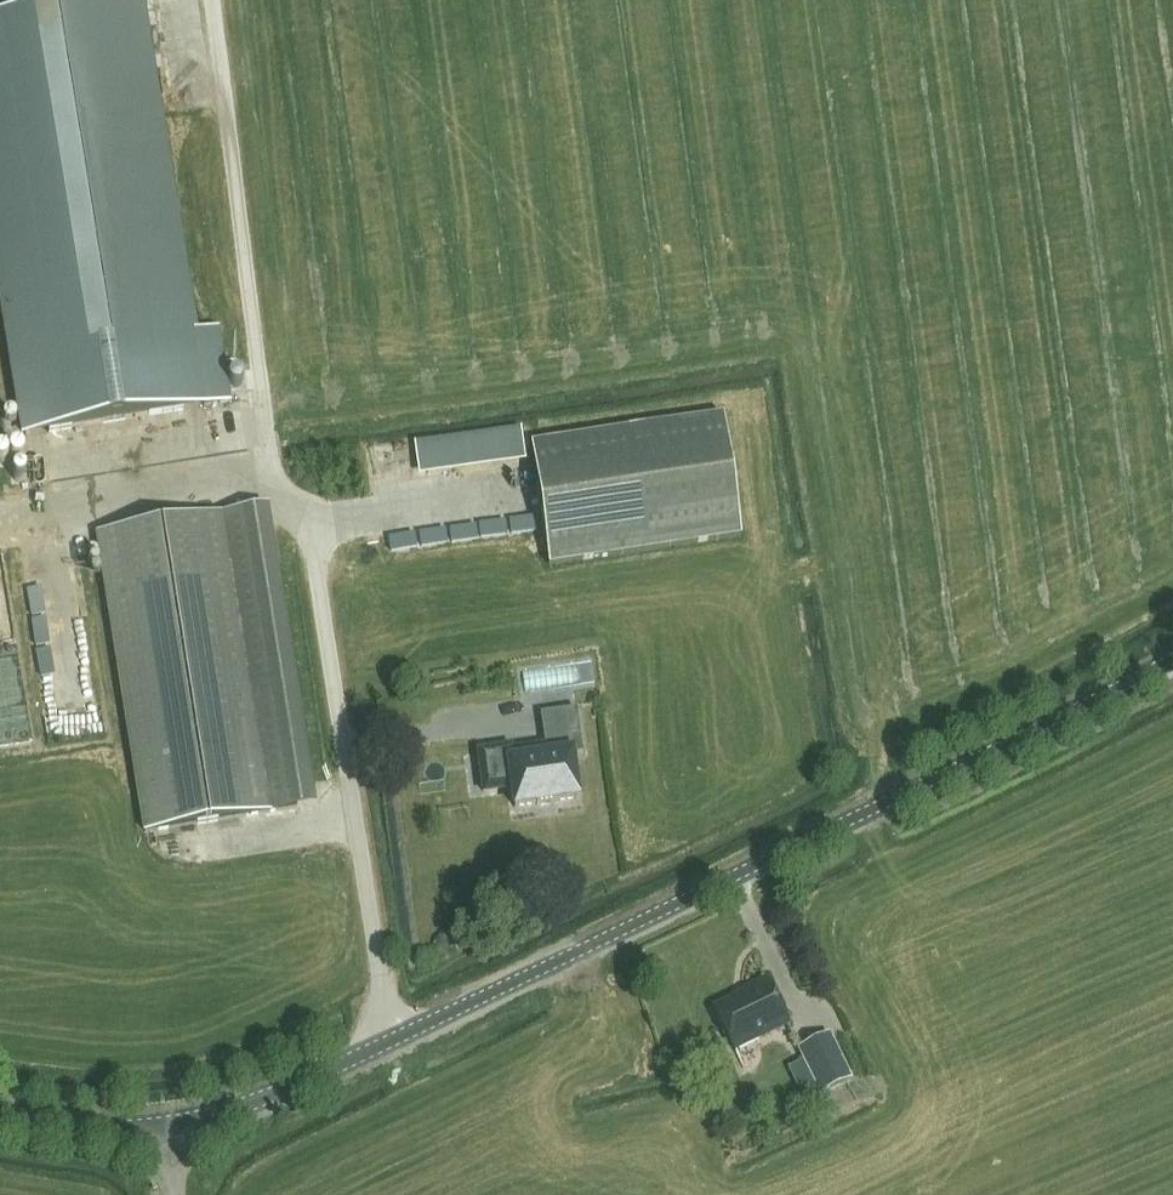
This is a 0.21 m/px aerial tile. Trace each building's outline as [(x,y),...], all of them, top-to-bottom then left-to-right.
[(25,438),(231,406),(218,328),(192,332),(139,0),(112,0),(0,18),(0,279),(25,438)] [(531,449),(550,572),(742,543),(724,420),(531,449)] [(249,511),(226,515),(275,814),(298,810),(249,511)] [(226,515),(97,536),(146,835),(275,814),(226,515)] [(0,639),(0,714),(31,710),(21,636),(0,639)] [(520,717),(525,747),(475,755),(481,793),(493,791),(497,811),(559,801),(552,758),(563,756),(556,711),(520,717)] [(715,1011),(734,1051),(788,1024),(766,980),(745,990),(747,995),(715,1011)] [(830,1036),(799,1051),(821,1095),(851,1080),(830,1036)]
